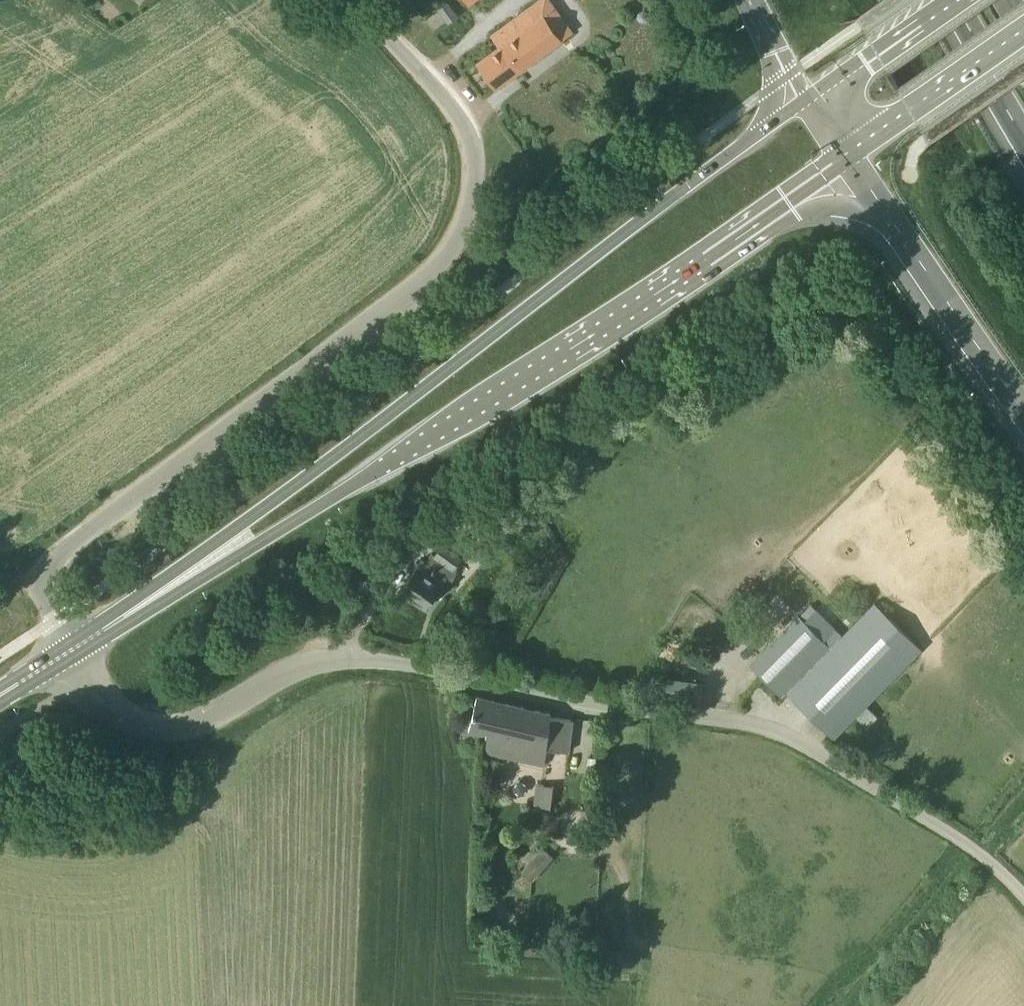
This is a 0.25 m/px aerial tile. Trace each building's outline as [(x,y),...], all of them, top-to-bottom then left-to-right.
[(559,38),(542,16),(553,7),(548,0),(534,0),(491,34),(500,45),(478,62),(496,87),(559,38)] [(458,16),(447,2),(439,8),(449,22),(458,16)] [(455,571),(454,567),(462,556),(443,543),(434,557),(436,558),(432,564),(422,557),(400,590),(426,608),(429,603),(440,586),(444,586),(448,584),(451,582),(454,577),(455,571)] [(834,738),(922,647),(874,602),(852,624),(825,598),(815,608),(811,605),(751,665),(781,695),(785,691),(834,738)] [(701,702),(704,681),(668,676),(665,697),(701,702)] [(551,717),(551,713),(477,696),(469,731),(486,735),(482,752),(545,766),(547,749),(569,752),(573,720),(551,717)] [(553,786),(536,784),(534,804),(535,806),(550,807),(553,786)] [(523,871),(533,881),(554,857),(542,846),(523,871)]
